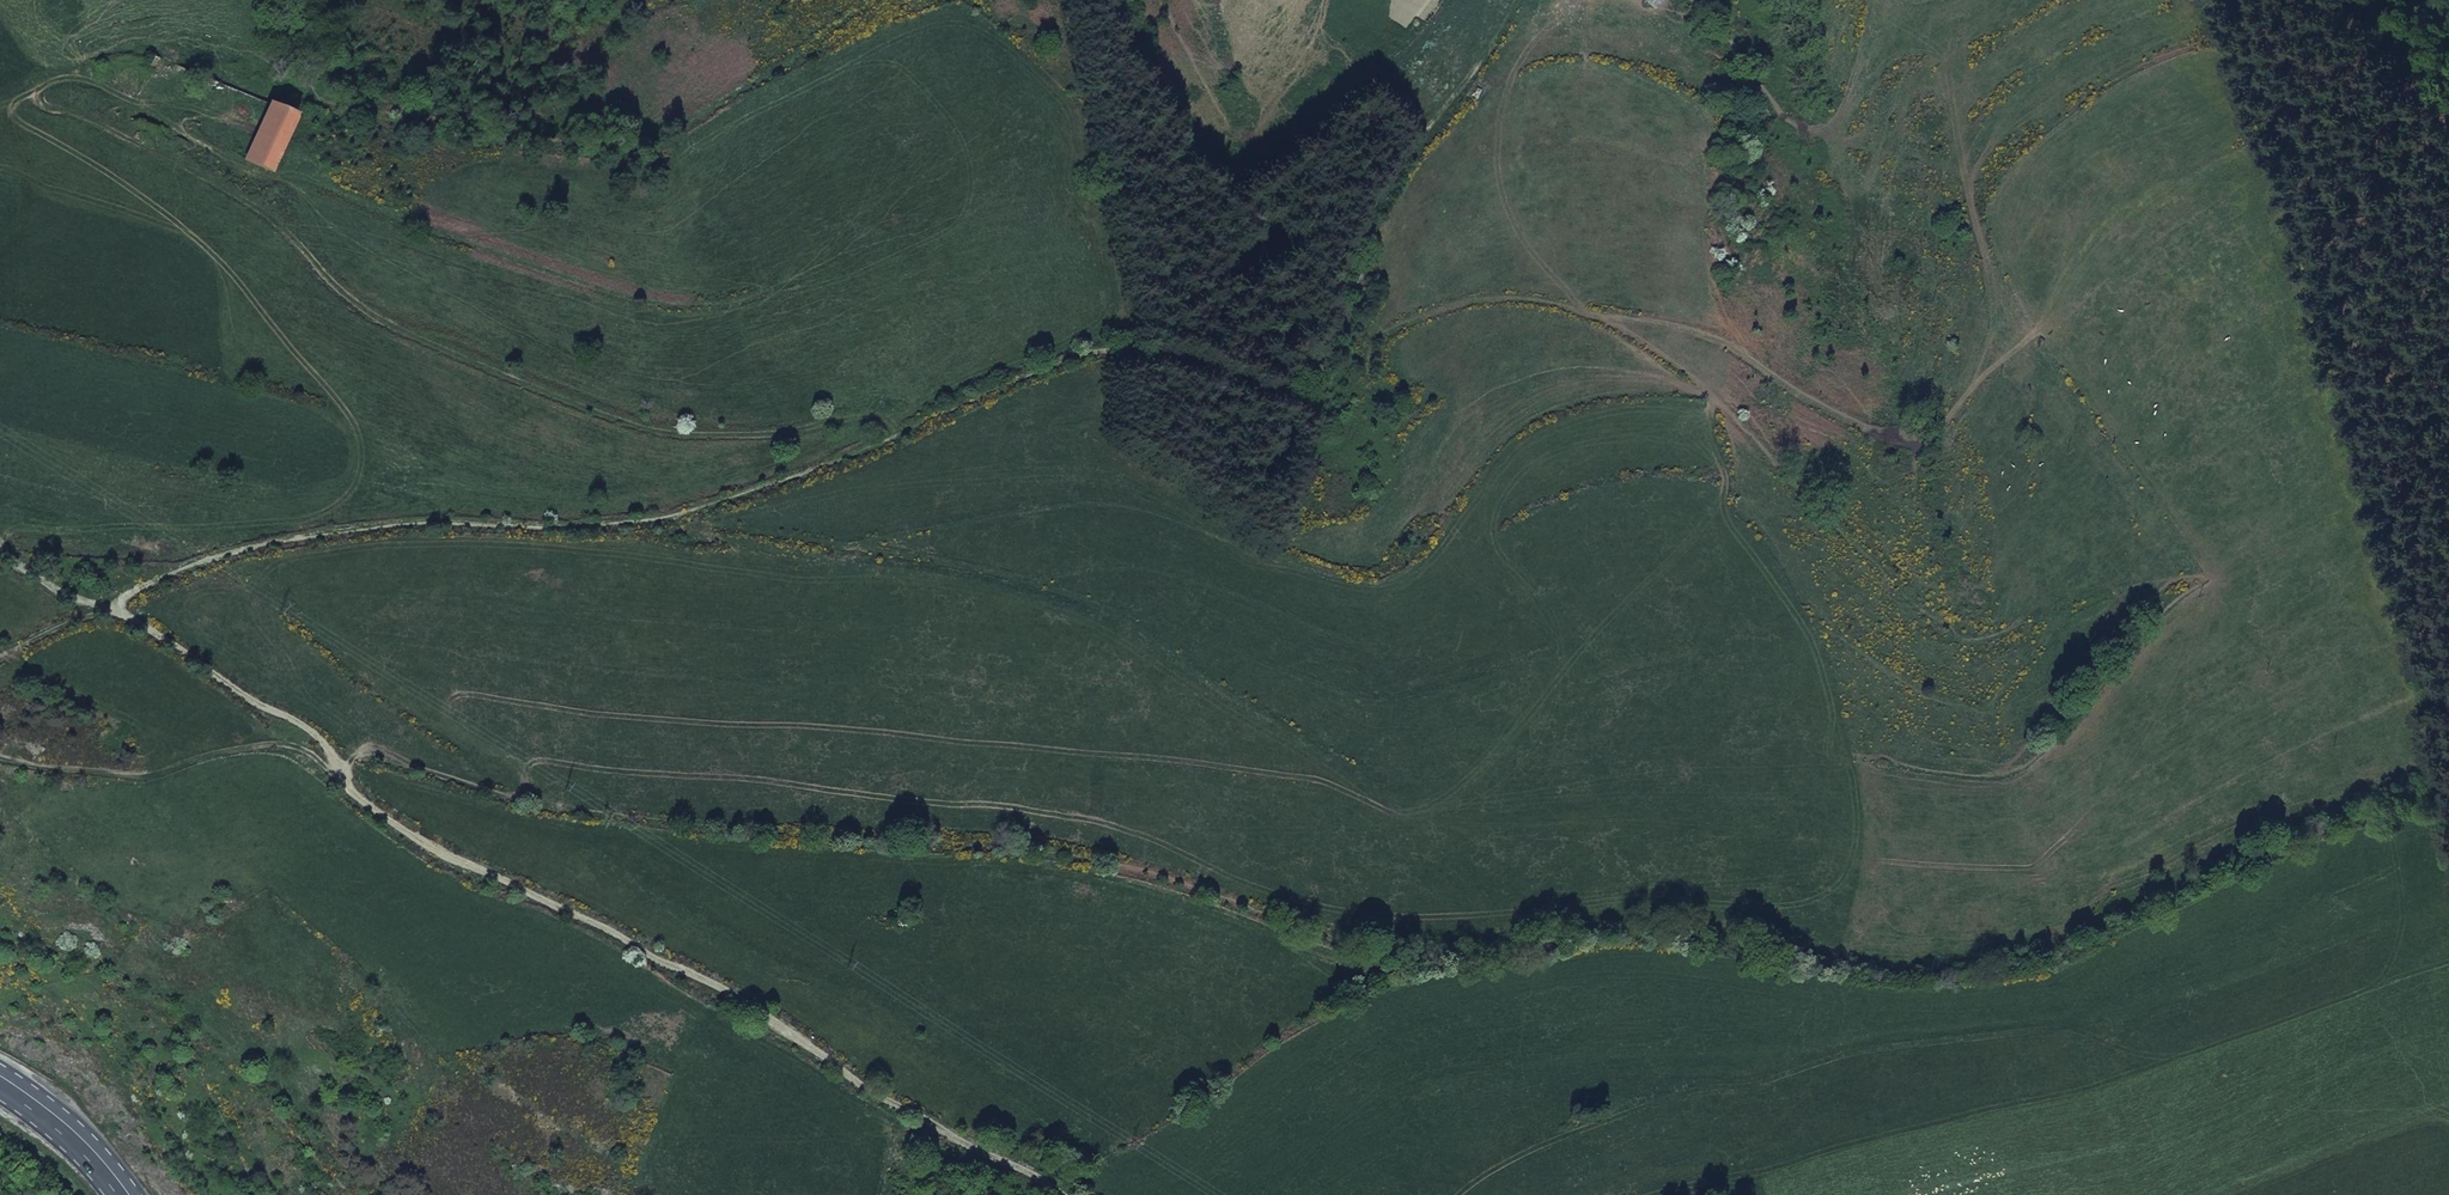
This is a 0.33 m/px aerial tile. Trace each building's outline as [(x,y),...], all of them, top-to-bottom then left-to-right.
[(295,114),(270,103),(246,159),(271,170),(295,114)]
